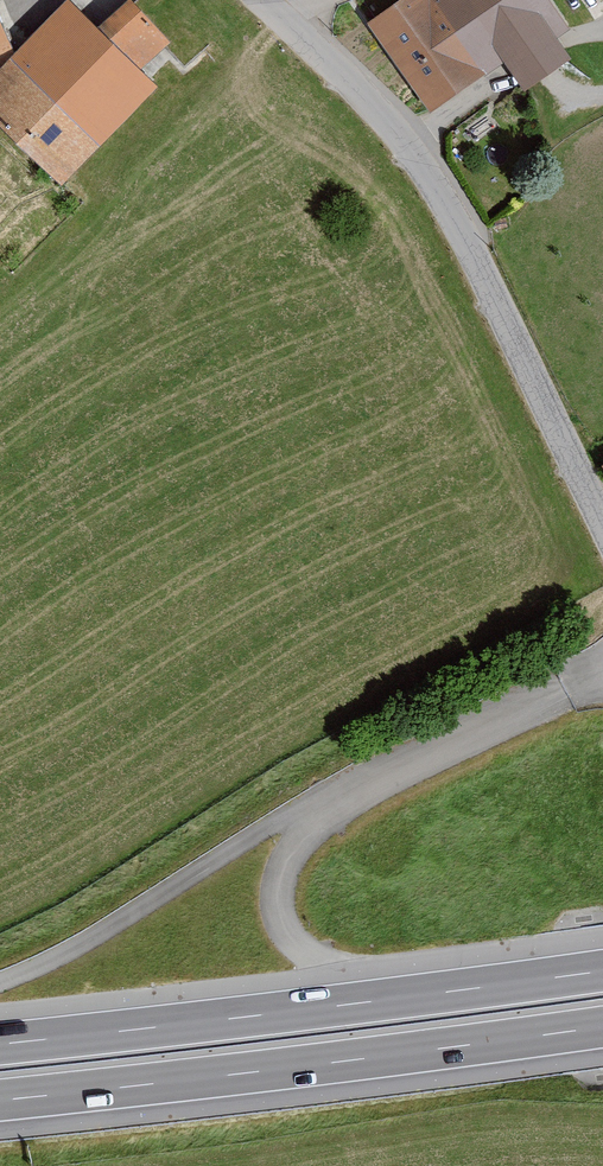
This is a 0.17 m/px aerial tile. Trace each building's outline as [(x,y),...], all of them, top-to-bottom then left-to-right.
[(63,179),(155,83),(139,68),(101,30),(67,0),(61,0),(10,54),(0,64),(0,118),(63,179)] [(364,20),(431,121),(510,69),(525,91),(570,61),(556,40),(568,32),(547,0),(394,0),(364,20)] [(130,1),(101,30),(139,68),(168,39),(130,1)] [(0,33),(0,64),(10,54),(0,33)]
